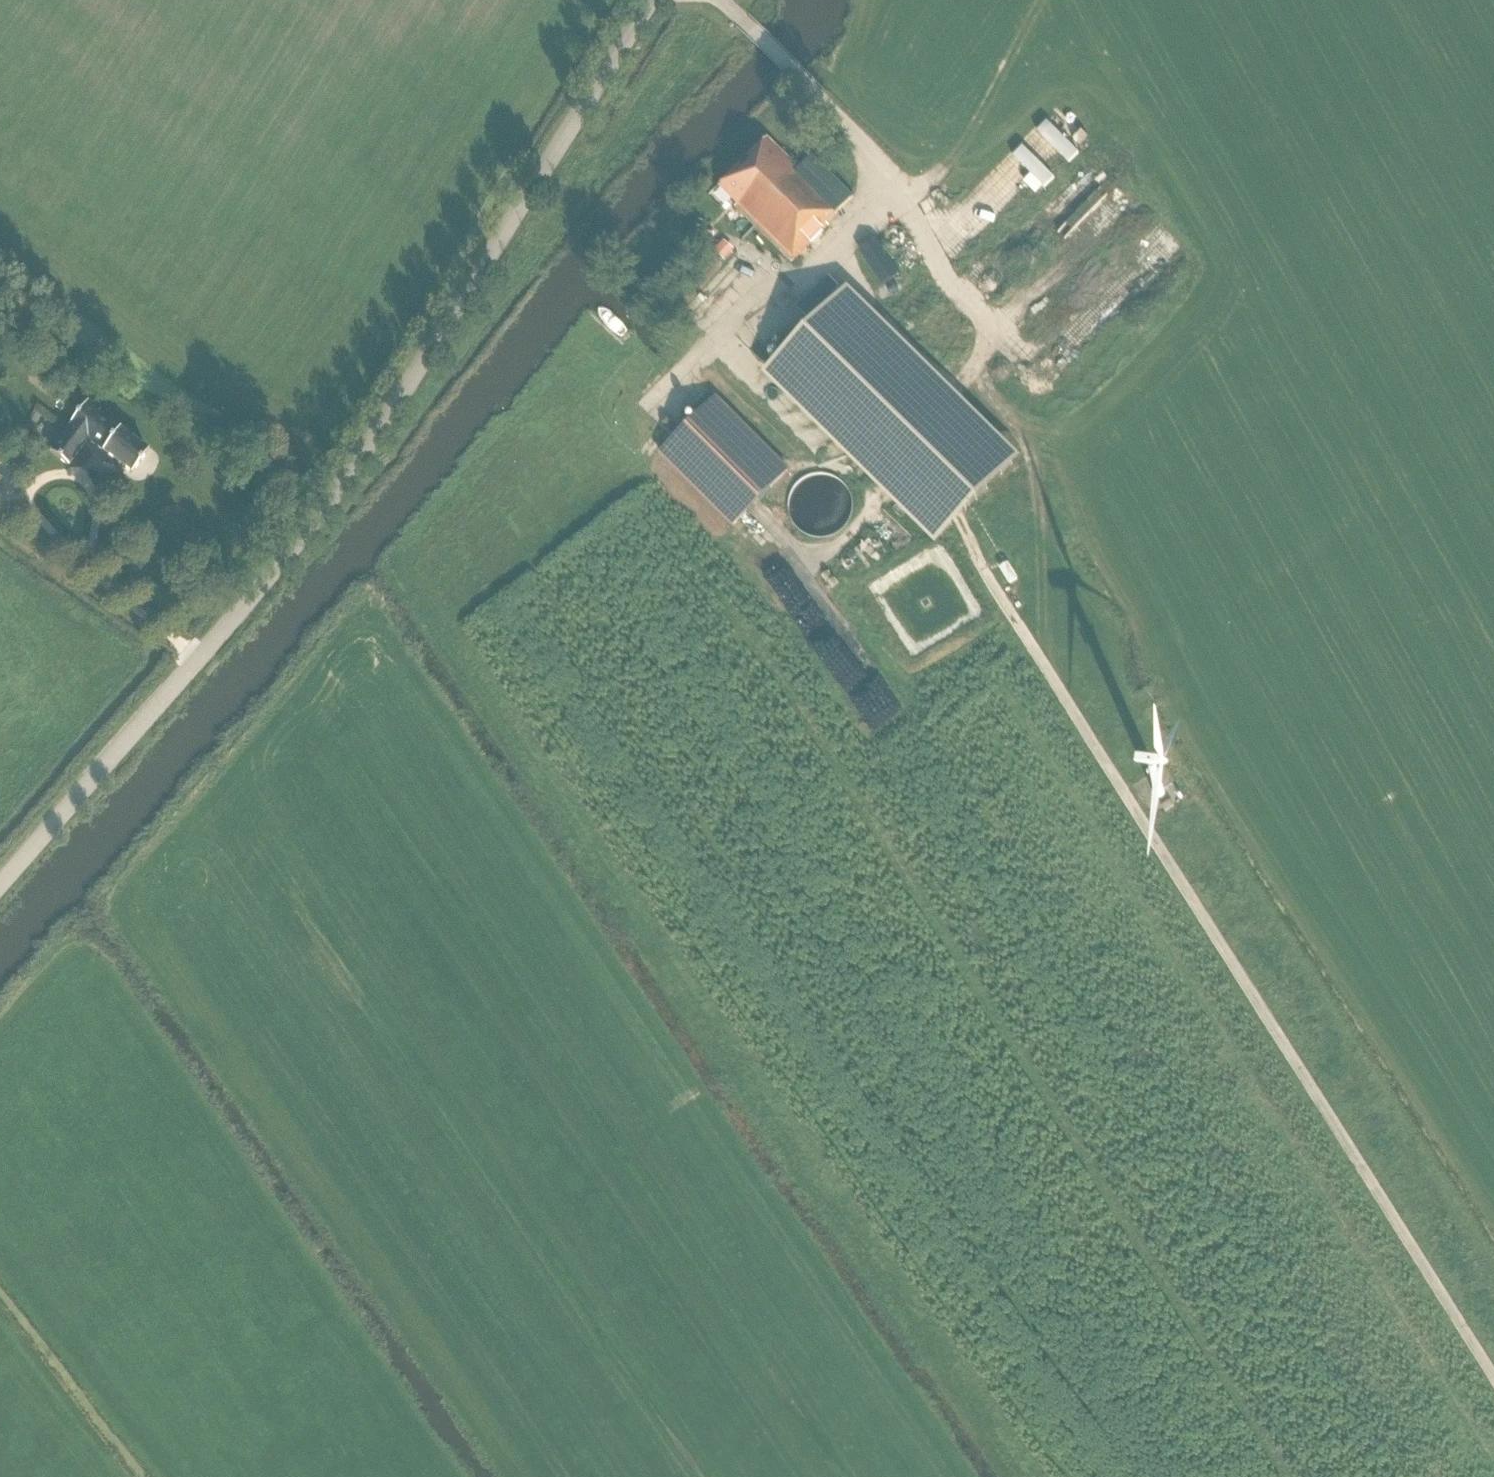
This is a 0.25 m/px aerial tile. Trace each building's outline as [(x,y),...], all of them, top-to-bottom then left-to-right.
[(826,225),(853,198),(812,156),(799,170),(768,138),(719,185),(738,204),(735,207),(791,263),(828,227),(826,225)] [(1012,464),(841,295),(769,368),(940,537),(1012,464)] [(788,471),(715,398),(660,453),(733,526),(788,471)] [(102,452),(123,468),(131,474),(148,452),(118,430),(97,414),(100,411),(87,401),(68,426),(69,426),(49,453),(68,467),(87,440),(102,452)]
